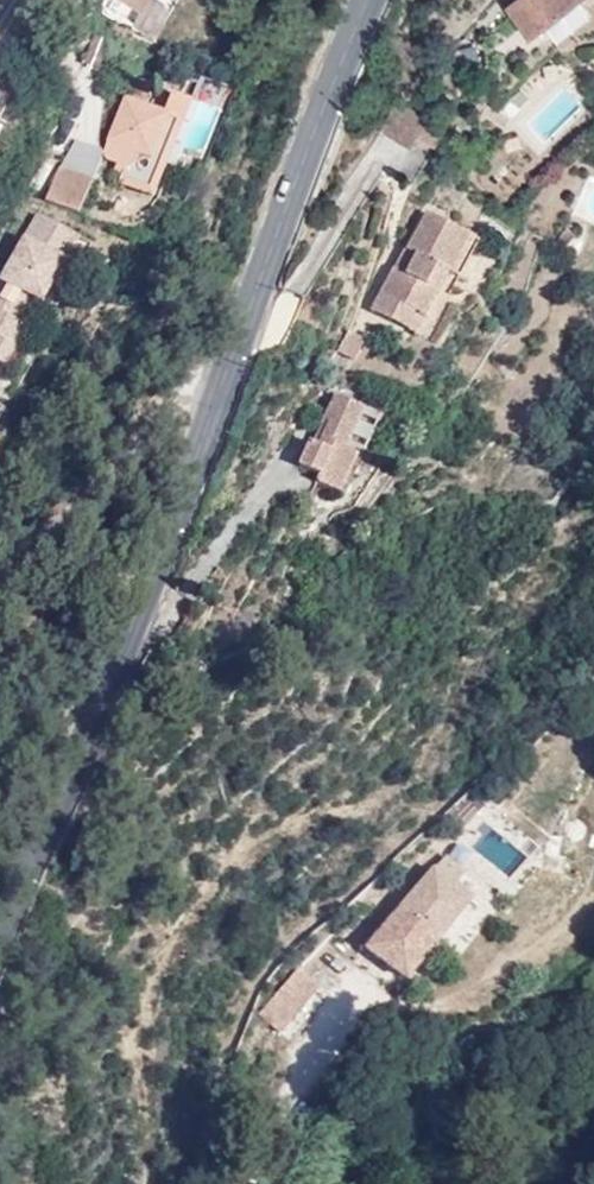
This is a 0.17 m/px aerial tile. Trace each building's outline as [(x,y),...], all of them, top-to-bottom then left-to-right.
[(143,13),(150,0),(118,0),(143,13)] [(510,8),(534,38),(550,25),(581,0),(582,0),(519,0),(510,8)] [(581,0),(550,25),(562,40),(593,14),(581,0)] [(124,99),(143,106),(152,84),(133,76),(124,99)] [(169,117),(152,160),(165,166),(191,101),(172,93),(163,114),(169,117)] [(121,167),(122,167),(117,180),(154,195),(165,166),(152,160),(169,117),(163,114),(143,106),(124,99),(102,152),(103,152),(103,154),(104,154),(105,155),(106,157),(107,157),(107,158),(108,159),(109,159),(110,160),(110,161),(111,161),(112,162),(113,162),(114,163),(115,164),(116,164),(117,165),(118,166),(118,165),(120,166),(121,167)] [(382,131),(414,147),(430,117),(398,100),(382,131)] [(397,267),(383,294),(425,318),(449,275),(454,277),(475,240),(428,213),(407,249),(412,253),(402,271),(397,267)] [(2,369),(25,329),(12,321),(26,296),(39,305),(77,241),(37,217),(0,281),(0,367),(2,369)] [(425,318),(383,294),(374,311),(417,334),(425,318)] [(301,469),(356,463),(361,452),(348,446),(365,407),(336,394),(326,419),(330,423),(319,446),(313,444),(301,469)] [(348,446),(361,452),(378,413),(365,407),(348,446)] [(408,981),(474,900),(435,868),(367,949),(408,981)] [(277,1029),(315,984),(297,969),(259,1014),(277,1029)]
